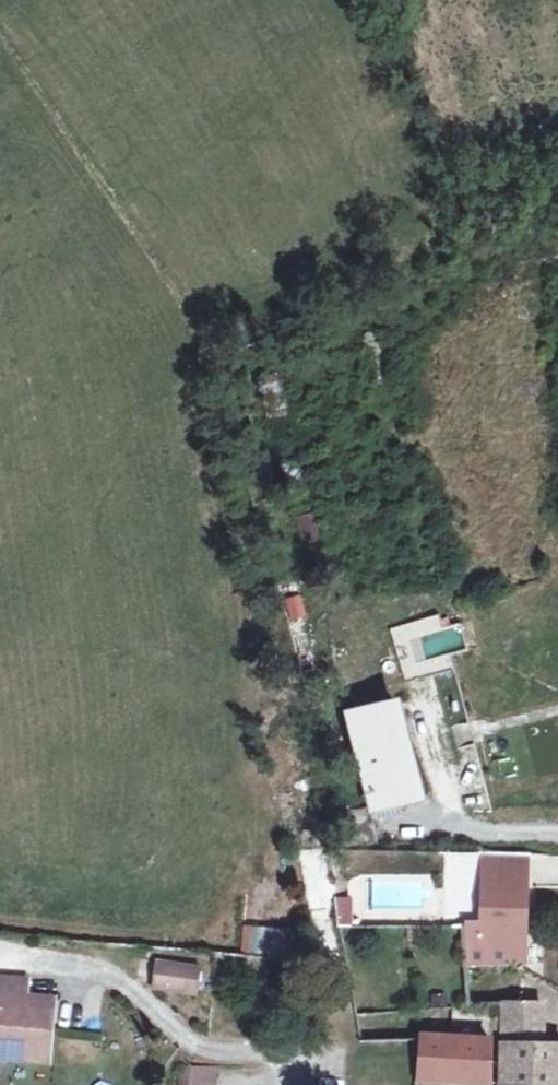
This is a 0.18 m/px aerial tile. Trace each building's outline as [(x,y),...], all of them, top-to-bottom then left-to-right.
[(317,512),(298,516),(303,541),(322,537),(317,512)] [(293,622),(310,616),(302,594),(285,600),(293,622)] [(394,702),(350,715),(374,804),(399,798),(398,793),(417,787),(394,702)] [(448,925),(464,925),(465,929),(468,966),(528,967),(529,889),(486,888),(487,859),(449,858),(448,925)] [(486,888),(529,889),(531,859),(487,859),(486,888)] [(223,969),(250,971),(251,959),(251,953),(224,951),(224,957),(223,969)] [(203,968),(159,962),(155,989),(199,996),(203,968)] [(15,980),(0,978),(0,1057),(23,1059),(50,1062),(53,1000),(27,998),(15,997),(15,980)] [(28,981),(15,980),(15,997),(27,998),(28,981)] [(506,1005),(504,1044),(544,1045),(548,989),(527,988),(526,1005),(506,1005)] [(424,1041),(421,1081),(492,1084),(494,1039),(425,1035),(424,1041)] [(502,1084),(557,1084),(557,1045),(544,1045),(504,1044),(502,1084)] [(2,1084),(15,1084),(20,1083),(9,1059),(0,1064),(0,1081),(2,1084)] [(217,1071),(184,1068),(182,1084),(216,1084),(217,1071)]
